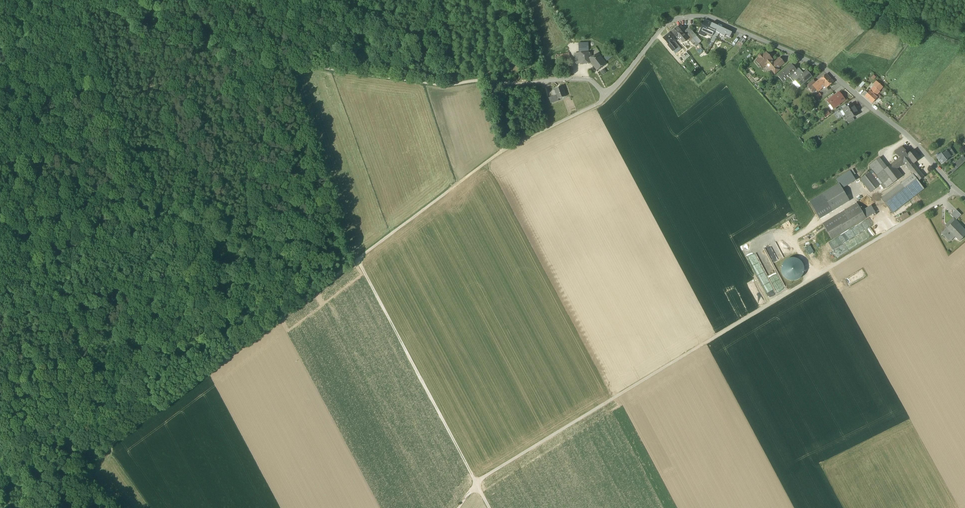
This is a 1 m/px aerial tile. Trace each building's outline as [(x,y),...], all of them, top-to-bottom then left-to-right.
[(705,20),(700,30),(704,32),(705,33),(708,28),(710,22),(705,20)] [(710,22),(708,28),(714,31),(715,31),(716,29),(718,26),(710,22)] [(716,29),(715,31),(719,33),(724,36),(725,34),(727,30),(718,26),(716,29)] [(676,39),(679,38),(683,34),(683,33),(678,27),(671,32),(676,39)] [(689,27),(686,30),(693,39),(693,38),(696,36),(689,27)] [(712,36),(714,31),(708,28),(705,33),(706,33),(712,36)] [(690,41),(693,39),(686,30),(683,33),(683,34),(686,37),(688,38),(690,41)] [(710,40),(714,42),(719,33),(715,31),(714,31),(712,36),(710,40)] [(674,41),(676,39),(671,32),(664,38),(669,45),(668,45),(672,51),(673,51),(677,47),(673,42),(674,41)] [(686,37),(683,34),(679,38),(683,43),(688,38),(686,37)] [(740,47),(743,45),(746,40),(741,37),(738,41),(736,44),(740,47)] [(693,39),(690,41),(696,47),(698,44),(693,39)] [(588,52),(589,52),(588,42),(578,43),(579,53),(587,53),(587,51),(588,51),(588,52)] [(579,64),(591,63),(597,70),(606,64),(598,53),(590,57),(590,52),(589,52),(588,52),(588,51),(587,51),(587,53),(579,53),(578,53),(575,53),(575,64),(579,64)] [(770,68),(773,72),(774,71),(778,68),(784,62),(780,58),(774,63),(771,60),(772,59),(766,52),(762,56),(762,55),(760,54),(759,55),(759,57),(760,58),(756,61),(759,65),(761,64),(763,64),(765,66),(768,69),(770,68)] [(786,68),(790,73),(795,69),(791,64),(786,68)] [(793,82),(796,80),(799,77),(798,75),(802,72),(799,68),(797,70),(795,69),(790,73),(786,68),(778,76),(783,83),(789,77),(793,82)] [(803,73),(802,72),(798,75),(799,77),(796,80),(801,86),(811,78),(805,71),(803,73)] [(813,86),(818,91),(824,86),(826,88),(833,82),(826,74),(819,80),(816,83),(812,85),(813,86)] [(807,85),(810,89),(813,86),(812,85),(816,83),(813,80),(807,85)] [(870,91),(875,96),(880,91),(879,91),(883,87),(876,81),(873,84),(875,85),(870,91)] [(556,95),(558,99),(565,97),(565,96),(564,92),(562,87),(554,89),(555,90),(556,95)] [(870,91),(868,93),(865,97),(872,103),(877,97),(875,96),(870,91)] [(844,100),(839,93),(833,97),(828,100),(830,103),(832,106),(832,105),(834,108),(839,105),(838,104),(844,100)] [(548,98),(550,103),(558,100),(558,99),(556,95),(553,96),(548,98)] [(843,110),(846,115),(855,109),(852,104),(847,107),(843,110)] [(859,114),(855,109),(846,115),(849,120),(853,117),(859,114)] [(908,168),(913,164),(906,155),(905,154),(906,153),(902,147),(895,152),(900,158),(904,163),(908,168)] [(950,148),(945,150),(951,158),(955,155),(950,148)] [(913,150),(906,155),(913,164),(913,163),(914,164),(920,158),(913,150)] [(942,164),(951,158),(945,150),(936,157),(942,164)] [(956,169),(964,161),(964,158),(963,156),(953,165),(954,166),(956,169)] [(869,166),(877,175),(884,170),(887,168),(879,158),(869,166)] [(891,165),(895,170),(904,163),(900,158),(891,165)] [(914,164),(913,163),(913,164),(908,168),(911,172),(916,167),(914,164)] [(887,168),(884,170),(893,183),(900,177),(895,170),(891,165),(887,168)] [(911,172),(913,174),(918,181),(924,177),(916,167),(911,172)] [(887,188),(893,183),(884,170),(877,175),(887,188)] [(836,179),(839,184),(842,189),(856,180),(850,171),(836,179)] [(869,191),(870,192),(880,185),(870,172),(860,179),(869,191)] [(924,189),(918,181),(913,174),(901,184),(912,198),(924,189)] [(819,219),(849,201),(842,189),(839,184),(809,202),(819,219)] [(892,214),(912,198),(901,184),(881,199),(892,214)] [(823,224),(832,239),(866,218),(875,213),(871,206),(862,211),(857,203),(823,224)] [(954,219),(956,220),(961,215),(956,210),(950,215),(954,219)] [(907,212),(898,218),(900,222),(909,216),(907,212)] [(949,241),(954,236),(956,234),(961,239),(964,236),(964,230),(960,224),(958,226),(954,222),(956,220),(954,219),(947,225),(949,227),(942,234),(949,241)] [(789,280),(794,281),(798,279),(801,277),(804,273),(804,269),(803,264),(800,260),(795,258),(791,258),(787,259),(783,262),(781,266),(781,270),(782,274),(785,278),(789,280)]
